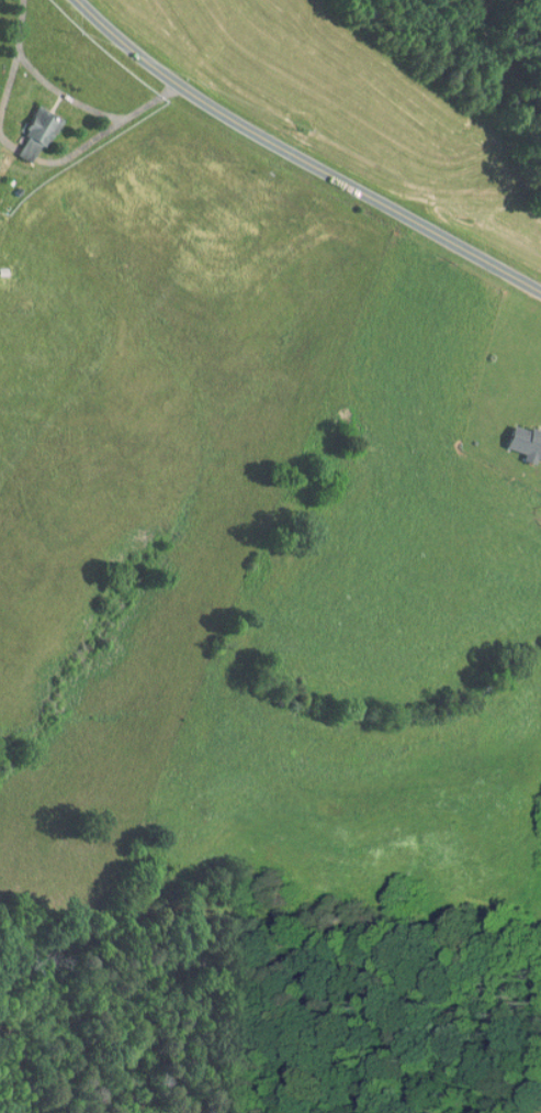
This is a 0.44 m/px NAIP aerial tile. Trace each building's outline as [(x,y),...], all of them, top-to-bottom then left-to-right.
[(56,115),(36,106),(14,156),(35,165),(56,115)] [(529,427),(528,431),(512,425),(504,448),(524,455),(522,461),(533,465),(535,458),(540,460),(540,431),(529,427)]
